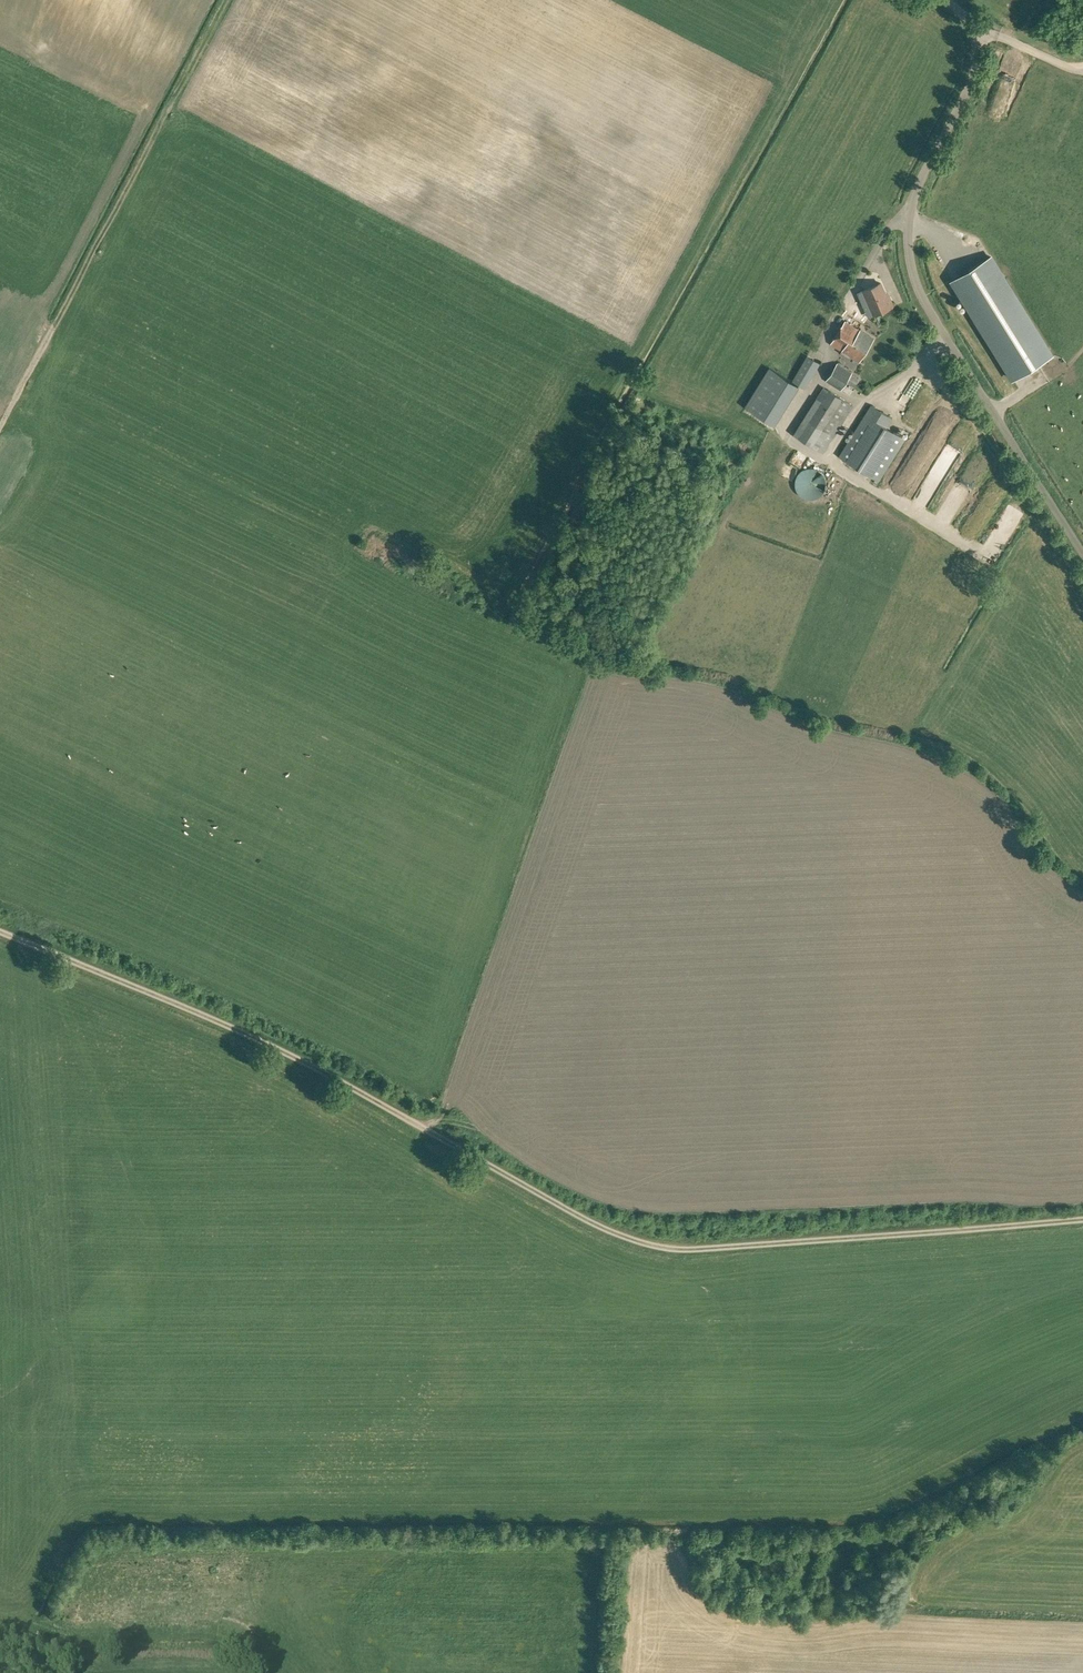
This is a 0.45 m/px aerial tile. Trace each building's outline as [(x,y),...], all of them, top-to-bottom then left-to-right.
[(952,280),(1013,379),(1052,355),(990,256),(952,280)] [(870,307),(873,315),(893,306),(889,296),(887,297),(880,282),(864,290),(872,306),(870,307)] [(845,321),(831,343),(845,352),(859,361),(874,338),(860,329),(861,328),(858,327),(857,329),(845,321)] [(792,381),(806,389),(821,364),(808,355),(792,381)] [(826,380),(841,390),(852,372),(837,363),(826,380)] [(769,367),(745,406),(774,424),(799,386),(792,381),(769,367)] [(823,452),(853,404),(830,390),(829,393),(823,389),(818,398),(817,397),(793,433),(823,452)] [(946,422),(957,415),(947,401),(937,408),(946,422)] [(839,456),(879,481),(905,438),(887,427),(892,418),(871,404),(839,456)] [(908,420),(919,422),(922,408),(911,405),(908,420)] [(934,444),(938,432),(924,427),(920,439),(934,444)] [(927,478),(940,487),(970,441),(957,433),(927,478)] [(915,472),(933,447),(923,440),(905,464),(915,472)] [(797,450),(795,458),(807,461),(809,453),(797,450)] [(826,480),(825,478),(825,476),(823,474),(822,472),(820,471),(818,470),(816,469),(814,468),(812,468),(809,468),(807,468),(805,469),(803,470),(801,471),(799,472),(798,474),(797,476),(796,478),(795,480),(795,483),(795,485),(796,487),(796,489),(797,491),(799,493),(800,495),(802,496),(804,497),(806,498),(808,499),(811,499),(813,499),(815,498),(817,497),(819,496),(821,495),(823,493),(824,491),(825,489),(826,487),(826,485),(826,483),(826,480)] [(927,509),(936,489),(921,483),(913,503),(927,509)]
